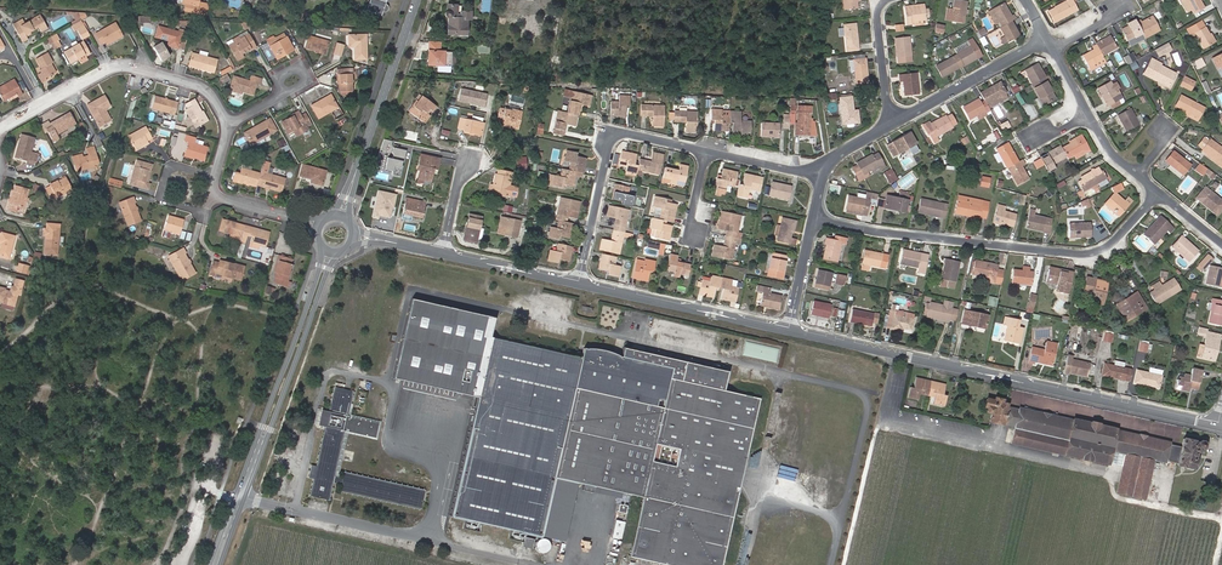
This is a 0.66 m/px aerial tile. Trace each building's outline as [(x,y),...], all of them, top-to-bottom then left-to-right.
[(184,6),(185,6),(184,12),(206,15),(208,10),(209,5),(199,4),(199,0),(185,0),(184,6)] [(366,10),(381,15),(386,0),(370,0),(366,10)] [(844,9),(857,8),(857,1),(857,0),(843,0),(844,9)] [(964,17),(967,1),(962,0),(954,0),(953,10),(947,9),(946,19),(952,21),(953,16),(964,17)] [(1054,22),(1077,10),(1073,3),(1072,0),(1068,0),(1048,11),(1054,22)] [(1200,0),(1183,0),(1181,1),(1187,12),(1192,10),(1193,13),(1204,7),(1200,0)] [(999,22),(1002,26),(1012,21),(1015,19),(1013,14),(1011,15),(1003,3),(992,9),(995,14),(999,22)] [(462,33),(462,35),(467,35),(467,20),(471,20),(471,12),(461,12),(461,5),(447,5),(447,11),(446,11),(445,13),(444,15),(445,17),(446,17),(447,18),(448,18),(448,33),(462,33)] [(910,8),(910,6),(904,7),(906,25),(912,24),(912,21),(926,19),(925,6),(910,8)] [(992,9),(988,11),(995,24),(999,22),(995,14),(992,9)] [(84,13),(76,13),(78,16),(80,20),(81,21),(87,18),(84,13)] [(1136,23),(1142,33),(1145,38),(1160,30),(1153,16),(1142,22),(1141,20),(1136,23)] [(24,19),(14,25),(23,42),(28,40),(26,36),(25,34),(30,32),(39,27),(42,32),(48,29),(42,17),(36,20),(35,20),(26,24),(24,19)] [(82,40),(89,36),(84,27),(80,20),(71,25),(75,33),(78,32),(82,40)] [(1136,23),(1135,20),(1127,24),(1128,26),(1129,28),(1122,32),(1127,41),(1128,41),(1131,46),(1137,43),(1134,37),(1137,36),(1142,33),(1136,23)] [(1196,36),(1203,48),(1213,42),(1208,34),(1209,34),(1201,20),(1186,29),(1192,39),(1196,36)] [(1002,26),(1000,27),(1005,36),(1008,42),(1020,36),(1012,21),(1002,26)] [(847,50),(858,49),(855,24),(844,25),(847,50)] [(936,24),(935,32),(942,33),(944,25),(936,24)] [(121,38),(115,26),(94,36),(99,45),(104,43),(105,45),(121,38)] [(158,27),(155,37),(168,42),(167,46),(178,49),(178,47),(182,33),(178,32),(158,27)] [(339,28),(337,36),(340,37),(342,32),(349,32),(349,28),(339,28)] [(978,31),(981,36),(987,33),(984,28),(978,31)] [(183,49),(188,32),(179,29),(178,32),(182,33),(178,47),(183,49)] [(60,40),(57,33),(51,36),(55,43),(58,41),(60,40)] [(235,43),(230,46),(238,60),(243,57),(241,54),(249,49),(250,51),(257,47),(250,35),(240,40),(238,37),(234,40),(235,43)] [(355,43),(355,47),(355,58),(366,58),(365,35),(350,35),(349,43),(355,43)] [(285,51),(286,53),(292,49),(285,36),(275,42),(273,38),(266,41),(268,45),(270,44),(276,56),(285,51)] [(1110,36),(1096,44),(1096,45),(1102,55),(1116,47),(1110,36)] [(325,56),(329,42),(309,37),(306,49),(316,52),(317,50),(322,51),(322,55),(325,56)] [(898,46),(896,46),(897,57),(898,57),(899,63),(912,62),(909,37),(897,38),(898,46)] [(984,37),(979,39),(983,47),(988,44),(984,37)] [(966,47),(956,52),(957,54),(963,65),(963,66),(981,56),(972,38),(968,41),(970,45),(966,47)] [(172,57),(163,42),(153,48),(162,63),(172,57)] [(439,43),(439,42),(430,42),(430,43),(429,43),(429,57),(431,57),(431,65),(451,66),(452,52),(439,51),(440,43),(439,43)] [(1168,42),(1156,49),(1159,56),(1171,49),(1168,42)] [(70,66),(81,60),(80,58),(84,56),(85,58),(90,56),(83,43),(64,54),(70,66)] [(276,58),(286,53),(285,51),(276,56),(270,44),(268,45),(276,58)] [(1082,56),(1088,67),(1104,58),(1102,55),(1096,45),(1092,47),(1093,50),(1082,56)] [(1177,52),(1172,54),(1177,66),(1182,64),(1177,52)] [(1212,58),(1217,68),(1220,66),(1221,70),(1221,53),(1212,58)] [(46,54),(37,59),(42,68),(39,70),(41,74),(38,76),(43,84),(48,81),(47,79),(55,74),(52,69),(54,67),(46,54)] [(193,54),(189,66),(212,73),(216,61),(193,54)] [(963,65),(957,54),(953,57),(935,66),(941,77),(963,65)] [(231,67),(232,70),(235,69),(228,57),(226,58),(231,67)] [(865,58),(854,60),(856,83),(868,82),(865,58)] [(1089,69),(1106,61),(1104,58),(1088,67),(1089,69)] [(1201,58),(1194,61),(1198,69),(1205,65),(1201,58)] [(1164,80),(1162,84),(1168,87),(1175,73),(1160,65),(1161,64),(1151,59),(1145,71),(1164,80)] [(304,64),(310,74),(313,73),(307,62),(304,64)] [(1137,62),(1130,64),(1132,70),(1139,68),(1137,62)] [(1024,70),(1032,84),(1044,78),(1045,77),(1037,63),(1024,70)] [(224,75),(232,70),(231,67),(221,73),(223,76),(224,75)] [(339,74),(340,83),(341,91),(345,91),(346,95),(352,94),(350,73),(352,72),(352,67),(336,69),(336,74),(339,74)] [(1144,74),(1162,84),(1164,80),(1145,71),(1144,74)] [(905,96),(919,94),(916,73),(899,75),(900,81),(903,81),(905,96)] [(223,76),(217,79),(219,84),(226,80),(224,75),(223,76)] [(1032,84),(1031,85),(1039,98),(1043,105),(1054,99),(1050,92),(1052,91),(1047,82),(1050,80),(1047,76),(1045,77),(1044,78),(1032,84)] [(250,83),(234,78),(231,91),(242,94),(243,92),(253,95),(256,85),(262,87),(264,80),(252,77),(250,83)] [(1195,83),(1184,77),(1183,78),(1191,83),(1188,89),(1191,91),(1195,83)] [(1183,78),(1179,85),(1188,89),(1191,83),(1183,78)] [(17,96),(21,93),(13,79),(0,86),(0,96),(2,100),(7,98),(16,93),(17,96)] [(1120,93),(1117,94),(1115,90),(1112,84),(1110,81),(1098,88),(1107,106),(1118,100),(1119,100),(1122,97),(1120,93)] [(1201,83),(1206,94),(1210,92),(1204,81),(1201,83)] [(992,86),(980,93),(984,101),(986,104),(998,98),(1000,101),(1007,98),(1005,94),(1006,93),(1001,84),(993,88),(992,86)] [(488,94),(461,87),(458,100),(485,106),(488,94)] [(567,113),(577,116),(580,104),(589,106),(591,96),(572,92),(571,97),(567,113)] [(428,114),(427,113),(425,111),(428,107),(429,109),(432,111),(436,106),(419,94),(415,99),(416,100),(418,101),(410,112),(423,121),(428,114)] [(99,125),(108,120),(103,110),(105,108),(109,105),(104,96),(88,105),(99,125)] [(611,101),(610,116),(625,117),(626,106),(630,106),(630,96),(619,96),(619,102),(611,101)] [(1181,107),(1180,108),(1179,110),(1187,114),(1198,120),(1204,108),(1181,96),(1176,105),(1181,107)] [(156,97),(152,109),(171,114),(174,102),(156,97)] [(322,100),(312,106),(319,119),(333,111),(337,119),(345,115),(341,107),(340,108),(334,97),(323,102),(322,100)] [(854,114),(853,110),(852,97),(840,98),(843,124),(846,124),(847,123),(847,122),(853,121),(853,123),(859,122),(858,114),(854,114)] [(998,98),(986,104),(988,108),(1000,101),(998,98)] [(1039,98),(1034,100),(1038,108),(1043,105),(1039,98)] [(986,113),(990,110),(988,108),(986,104),(984,101),(981,103),(979,99),(963,107),(969,119),(985,111),(986,113)] [(130,103),(126,118),(130,119),(135,100),(130,103)] [(206,120),(201,111),(194,100),(185,104),(188,109),(185,110),(188,115),(185,117),(184,119),(189,126),(193,124),(194,126),(206,120)] [(408,111),(410,112),(418,101),(416,100),(408,111)] [(1118,100),(1109,105),(1111,110),(1121,104),(1119,100),(1118,100)] [(641,116),(653,116),(653,126),(663,126),(664,106),(642,105),(641,116)] [(800,133),(809,133),(809,135),(817,135),(814,120),(812,120),(812,118),(810,118),(810,113),(812,113),(812,107),(798,106),(798,123),(796,123),(795,134),(800,135),(800,133)] [(103,110),(108,120),(111,119),(105,108),(103,110)] [(1120,119),(1127,131),(1139,125),(1135,118),(1130,108),(1114,116),(1117,120),(1120,119)] [(501,122),(501,124),(513,127),(513,128),(518,129),(522,112),(517,111),(517,113),(504,110),(500,109),(497,121),(501,122)] [(203,110),(201,111),(206,120),(194,126),(195,128),(209,120),(203,110)] [(714,130),(729,131),(730,123),(730,117),(722,116),(722,110),(711,110),(711,119),(715,120),(714,130)] [(985,111),(977,115),(979,119),(991,113),(990,110),(986,113),(985,111)] [(575,126),(577,116),(567,113),(558,111),(553,133),(563,135),(566,124),(575,126)] [(686,131),(696,132),(697,112),(675,111),(674,121),(687,122),(686,131)] [(741,112),(730,111),(730,117),(730,123),(733,123),(733,134),(751,135),(751,121),(747,121),(747,124),(741,123),(741,121),(741,112)] [(305,124),(306,125),(310,123),(305,114),(301,115),(299,112),(281,122),(287,133),(294,130),(305,124)] [(50,126),(46,129),(52,142),(58,139),(56,136),(75,125),(69,114),(49,125),(50,126)] [(932,138),(937,136),(952,128),(951,126),(956,123),(951,114),(946,117),(945,116),(930,124),(929,122),(922,126),(927,135),(929,133),(932,138)] [(1135,118),(1139,125),(1143,122),(1140,115),(1135,118)] [(475,132),(481,133),(483,124),(482,123),(478,122),(472,121),(460,118),(458,128),(463,129),(463,131),(475,134),(475,132)] [(249,133),(254,142),(276,131),(270,120),(258,127),(259,128),(249,133)] [(761,123),(761,136),(779,137),(779,124),(761,123)] [(310,132),(306,125),(305,124),(294,130),(298,138),(310,132)] [(252,143),(254,142),(249,133),(259,128),(258,127),(247,133),(252,143)] [(138,146),(146,142),(151,139),(144,128),(127,138),(136,152),(140,149),(138,146)] [(159,135),(169,137),(170,131),(160,129),(159,135)] [(893,156),(909,148),(916,144),(917,144),(910,132),(887,145),(893,156)] [(33,138),(19,135),(14,158),(28,161),(27,164),(32,165),(35,153),(30,152),(33,138)] [(1068,141),(1070,144),(1082,137),(1081,135),(1068,141)] [(187,142),(184,153),(194,157),(194,158),(203,161),(207,147),(202,146),(203,143),(193,140),(194,139),(184,136),(183,141),(187,142)] [(966,136),(961,140),(963,145),(969,141),(966,136)] [(1062,148),(1067,156),(1068,159),(1079,153),(1080,156),(1086,153),(1081,144),(1085,142),(1082,137),(1070,144),(1062,148)] [(1221,161),(1221,148),(1210,139),(1209,141),(1204,137),(1198,146),(1203,149),(1202,151),(1206,154),(1220,164),(1221,161)] [(283,138),(276,142),(279,147),(286,144),(283,138)] [(393,141),(385,140),(381,150),(385,152),(387,145),(392,146),(393,141)] [(996,149),(1007,168),(1008,167),(1018,162),(1007,142),(996,149)] [(1081,144),(1086,153),(1090,151),(1085,142),(1081,144)] [(283,153),(290,149),(288,144),(281,148),(283,153)] [(916,144),(909,148),(913,155),(919,151),(916,144)] [(1061,146),(1040,157),(1046,168),(1053,164),(1067,156),(1062,148),(1061,146)] [(407,150),(394,147),(391,158),(387,157),(385,169),(393,171),(392,175),(401,177),(407,150)] [(576,172),(583,174),(586,158),(576,156),(577,153),(567,151),(565,161),(571,163),(569,171),(576,172)] [(628,174),(636,176),(637,170),(638,165),(634,164),(636,155),(622,151),(619,165),(627,167),(625,173),(628,174)] [(1165,161),(1182,174),(1190,165),(1173,151),(1165,161)] [(72,157),(76,170),(94,165),(94,164),(97,163),(97,162),(99,162),(96,153),(87,156),(83,157),(83,154),(72,157)] [(651,162),(640,159),(638,165),(637,170),(659,175),(663,155),(653,153),(651,162)] [(879,166),(881,169),(885,167),(878,154),(873,157),(872,154),(857,163),(858,165),(852,169),(859,181),(869,176),(867,172),(871,170),(879,166)] [(1220,164),(1206,154),(1205,155),(1221,167),(1221,161),(1220,164)] [(421,155),(418,165),(421,166),(420,171),(418,179),(431,182),(433,169),(438,169),(440,159),(421,155)] [(1053,164),(1056,168),(1069,161),(1068,159),(1067,156),(1053,164)] [(526,158),(517,159),(518,169),(526,168),(526,158)] [(1018,162),(1008,167),(1017,184),(1028,178),(1024,170),(1023,171),(1021,169),(1023,168),(1021,165),(1025,163),(1023,159),(1018,162)] [(149,185),(147,184),(145,183),(147,177),(149,177),(152,166),(135,162),(130,180),(133,181),(132,186),(148,190),(149,185)] [(270,164),(262,162),(259,174),(259,175),(256,186),(280,193),(284,180),(266,175),(270,164)] [(1207,168),(1200,163),(1194,171),(1201,176),(1207,168)] [(678,171),(665,168),(662,178),(670,180),(670,183),(676,185),(677,180),(685,182),(688,167),(680,165),(678,171)] [(303,166),(300,177),(312,180),(310,185),(321,189),(326,172),(303,166)] [(1094,170),(1091,171),(1080,177),(1082,180),(1078,182),(1083,191),(1105,179),(1101,171),(1098,167),(1094,170)] [(576,172),(569,171),(562,169),(561,177),(555,175),(552,186),(562,188),(563,185),(573,187),(576,172)] [(242,183),(255,187),(256,186),(259,175),(241,170),(240,175),(235,173),(232,183),(242,185),(242,183)] [(495,184),(493,194),(507,197),(507,195),(509,186),(512,173),(498,170),(497,175),(495,174),(493,183),(495,184)] [(721,179),(717,178),(715,189),(717,189),(715,195),(720,197),(721,194),(725,195),(727,185),(735,186),(738,173),(723,170),(721,176),(721,179)] [(885,175),(891,185),(898,180),(893,170),(885,175)] [(1208,170),(1205,173),(1209,177),(1212,180),(1215,176),(1208,170)] [(742,185),(739,184),(737,195),(747,198),(749,189),(760,191),(763,178),(745,174),(742,185)] [(59,181),(46,188),(52,200),(56,198),(57,199),(71,192),(63,177),(59,180),(59,181)] [(982,177),(980,186),(988,187),(990,178),(982,177)] [(772,183),(769,196),(788,200),(791,187),(772,183)] [(1122,189),(1119,183),(1110,187),(1113,193),(1114,193),(1122,189)] [(622,201),(621,205),(631,207),(634,196),(628,195),(629,187),(615,184),(612,199),(622,201)] [(509,186),(507,195),(515,197),(517,188),(509,186)] [(21,209),(24,201),(27,191),(14,187),(13,193),(11,197),(9,196),(5,211),(22,215),(24,209),(21,209)] [(1197,197),(1209,206),(1208,208),(1217,215),(1221,209),(1221,201),(1205,187),(1197,197)] [(397,194),(379,190),(373,218),(379,220),(380,216),(392,219),(397,194)] [(871,196),(870,201),(877,203),(879,194),(867,191),(866,195),(871,196)] [(906,194),(900,193),(898,198),(887,196),(884,207),(895,210),(895,208),(900,209),(900,211),(905,212),(909,193),(906,192),(906,194)] [(849,196),(846,209),(853,211),(852,214),(862,216),(862,214),(867,216),(870,201),(871,196),(866,195),(858,193),(857,198),(849,196)] [(1114,193),(1105,202),(1119,215),(1131,201),(1127,197),(1124,201),(1114,193)] [(663,220),(673,222),(677,204),(671,203),(665,201),(666,198),(656,196),(653,207),(655,208),(662,209),(660,219),(663,220)] [(1209,206),(1197,197),(1196,198),(1208,208),(1209,206)] [(128,226),(141,221),(134,203),(135,203),(133,198),(120,204),(128,226)] [(566,222),(567,216),(569,211),(576,212),(578,212),(580,202),(561,198),(556,220),(559,221),(566,222)] [(1090,205),(1087,198),(1079,202),(1082,206),(1085,205),(1087,207),(1090,205)] [(917,212),(932,216),(932,214),(941,216),(940,217),(944,218),(947,205),(921,199),(917,212)] [(967,213),(966,215),(979,218),(979,217),(986,218),(989,203),(983,201),(982,205),(958,200),(955,211),(967,213)] [(425,202),(417,201),(416,206),(405,203),(403,214),(422,218),(425,202)] [(505,204),(503,212),(511,214),(513,206),(505,204)] [(994,221),(1004,224),(1012,226),(1015,214),(1003,211),(1004,207),(998,205),(997,209),(994,221)] [(616,218),(614,230),(624,232),(629,211),(609,206),(607,216),(616,218)] [(662,209),(655,208),(653,218),(660,219),(662,209)] [(736,238),(737,232),(741,216),(721,212),(719,222),(729,224),(728,230),(726,236),(736,238)] [(506,234),(510,214),(504,213),(500,232),(506,234)] [(464,240),(476,243),(482,217),(469,214),(464,240)] [(520,217),(510,214),(506,234),(516,236),(520,217)] [(1043,231),(1049,232),(1052,219),(1033,215),(1028,214),(1026,227),(1043,231)] [(1150,230),(1144,236),(1154,245),(1167,230),(1168,232),(1172,228),(1160,216),(1149,228),(1150,230)] [(168,217),(164,230),(180,235),(184,222),(168,217)] [(653,218),(650,228),(653,229),(657,230),(655,238),(668,241),(672,226),(662,224),(663,220),(660,219),(653,218)] [(795,221),(782,218),(781,226),(778,236),(777,241),(787,243),(788,238),(790,239),(792,231),(793,232),(795,221)] [(240,239),(244,227),(222,221),(219,231),(223,233),(230,235),(229,236),(240,239)] [(566,222),(559,221),(557,229),(551,227),(549,238),(559,240),(560,236),(569,238),(572,223),(566,222)] [(1069,224),(1069,237),(1091,237),(1090,223),(1069,224)] [(45,228),(43,227),(41,238),(44,238),(42,254),(55,255),(59,225),(45,224),(45,228)] [(250,229),(244,227),(240,239),(240,241),(246,243),(248,236),(250,229)] [(251,237),(249,243),(265,248),(270,233),(254,229),(253,230),(251,237)] [(624,232),(614,230),(611,242),(602,240),(599,253),(602,254),(616,257),(619,258),(624,232)] [(0,248),(0,256),(9,258),(15,236),(2,233),(0,241),(0,242),(2,243),(0,248)] [(1180,235),(1179,237),(1188,245),(1190,244),(1180,235)] [(732,260),(736,238),(726,236),(724,248),(714,246),(712,255),(732,260)] [(826,244),(825,250),(828,250),(826,259),(837,262),(841,243),(845,244),(846,239),(835,236),(834,240),(826,238),(825,244),(826,244)] [(1188,245),(1179,237),(1171,246),(1189,262),(1198,251),(1190,244),(1188,245)] [(649,241),(648,247),(659,249),(660,243),(649,241)] [(568,262),(572,247),(559,244),(557,251),(550,250),(548,261),(558,263),(559,259),(568,262)] [(177,259),(173,262),(181,280),(194,274),(185,255),(187,254),(185,250),(175,255),(177,259)] [(862,263),(870,265),(886,268),(888,255),(865,250),(862,263)] [(911,253),(902,251),(900,263),(918,268),(917,272),(924,273),(928,255),(911,251),(911,253)] [(781,279),(786,256),(772,253),(767,276),(781,279)] [(614,265),(616,257),(602,254),(599,269),(609,271),(609,275),(619,277),(621,266),(614,265)] [(688,275),(690,265),(677,262),(678,256),(669,255),(666,270),(674,272),(674,275),(680,277),(680,274),(688,275)] [(1212,260),(1207,255),(1198,264),(1203,269),(1207,265),(1212,260)] [(288,277),(289,272),(293,260),(279,256),(275,268),(277,269),(275,278),(276,279),(274,286),(286,289),(288,284),(290,278),(288,277)] [(946,266),(944,266),(941,279),(940,282),(942,283),(941,285),(954,288),(959,262),(948,259),(946,266)] [(222,273),(221,276),(245,283),(249,269),(237,265),(236,267),(233,266),(233,264),(221,260),(220,263),(214,261),(210,275),(216,277),(217,274),(218,272),(222,273)] [(645,260),(645,261),(644,266),(636,264),(633,278),(648,281),(650,271),(653,272),(655,262),(645,260)] [(1001,284),(1005,271),(997,269),(998,265),(994,264),(994,266),(986,264),(987,263),(975,260),(972,274),(981,276),(995,279),(994,283),(1001,284)] [(18,272),(26,274),(28,266),(20,264),(18,272)] [(1209,270),(1206,284),(1221,287),(1221,278),(1221,275),(1221,268),(1210,265),(1209,270)] [(1064,273),(1048,269),(1046,282),(1056,284),(1055,290),(1069,293),(1074,272),(1065,270),(1064,273)] [(828,291),(832,273),(819,270),(814,288),(828,291)] [(1033,272),(1029,272),(1021,271),(1013,270),(1012,282),(1032,285),(1033,272)] [(836,273),(834,284),(843,286),(845,275),(836,273)] [(716,288),(719,288),(721,278),(711,276),(710,282),(702,280),(702,283),(701,287),(699,294),(714,298),(716,288)] [(1086,277),(1083,289),(1093,291),(1092,296),(1091,300),(1104,302),(1108,284),(1096,281),(1097,279),(1086,277)] [(721,278),(719,288),(723,289),(721,299),(736,303),(739,288),(731,287),(733,281),(721,278)] [(1162,286),(1155,290),(1150,293),(1156,304),(1181,290),(1174,278),(1162,286)] [(10,287),(9,293),(3,291),(4,290),(0,289),(0,303),(14,307),(17,296),(19,296),(22,283),(15,281),(13,288),(10,287)] [(1152,286),(1155,290),(1162,286),(1159,282),(1152,286)] [(770,305),(769,307),(779,310),(781,296),(768,293),(770,289),(757,286),(756,291),(763,292),(761,303),(770,305)] [(1139,308),(1141,311),(1147,308),(1137,292),(1116,305),(1124,317),(1139,308)] [(989,295),(988,305),(997,306),(998,297),(989,295)] [(1030,295),(1026,312),(1032,314),(1036,296),(1030,295)] [(1212,298),(1211,304),(1213,304),(1209,322),(1221,326),(1221,300),(1212,298)] [(478,396),(491,336),(489,336),(494,317),(413,299),(395,378),(478,396)] [(814,301),(811,314),(829,319),(831,306),(814,301)] [(950,319),(954,320),(956,310),(952,309),(952,307),(943,305),(930,302),(929,304),(927,315),(926,316),(936,318),(936,316),(950,319)] [(1126,320),(1141,311),(1139,308),(1124,317),(1126,320)] [(843,318),(845,311),(839,309),(837,316),(843,318)] [(852,309),(850,322),(871,326),(874,314),(852,309)] [(910,329),(913,319),(894,315),(895,311),(890,310),(887,327),(901,330),(902,328),(910,329)] [(965,310),(962,321),(976,325),(976,327),(985,329),(988,316),(965,310)] [(1004,339),(1020,343),(1023,328),(1017,327),(1019,320),(1005,317),(1004,324),(1008,325),(1004,339)] [(1214,349),(1216,350),(1219,335),(1207,332),(1204,345),(1201,357),(1211,360),(1214,349)] [(1113,334),(1105,333),(1103,341),(1111,342),(1113,334)] [(478,396),(451,514),(540,535),(554,476),(642,496),(628,555),(672,564),(720,564),(758,397),(723,389),(727,370),(623,347),(622,356),(620,356),(616,353),(608,349),(601,348),(593,347),(583,348),(581,357),(491,336),(478,396)] [(1035,361),(1052,365),(1055,353),(1057,344),(1046,342),(1044,350),(1032,347),(1028,362),(1035,364),(1035,361)] [(1148,344),(1140,342),(1138,350),(1146,352),(1148,344)] [(1087,376),(1090,364),(1071,359),(1072,356),(1068,355),(1064,372),(1068,373),(1069,372),(1087,376)] [(1102,375),(1129,381),(1132,370),(1126,369),(1105,364),(1102,375)] [(1192,386),(1192,388),(1198,390),(1202,371),(1192,368),(1190,376),(1184,374),(1183,378),(1178,377),(1176,384),(1181,386),(1181,389),(1189,391),(1190,387),(1190,386),(1192,386)] [(1159,388),(1161,376),(1137,370),(1134,382),(1159,388)] [(917,399),(919,392),(934,396),(933,403),(942,405),(945,395),(941,394),(944,384),(915,378),(913,388),(909,387),(907,396),(917,399)] [(312,466),(310,478),(314,479),(310,495),(327,499),(331,481),(340,483),(339,489),(419,507),(424,489),(343,471),(341,478),(332,476),(343,430),(344,430),(345,428),(348,429),(348,431),(375,437),(379,422),(351,416),(351,419),(347,418),(348,415),(346,415),(352,391),(334,387),(329,411),(323,410),(322,411),(322,412),(321,412),(321,413),(321,414),(320,414),(320,415),(320,416),(319,417),(319,418),(319,419),(319,420),(319,421),(319,422),(319,423),(319,424),(320,424),(326,426),(316,467),(312,466)] [(1125,452),(1116,490),(1144,496),(1153,458),(1165,461),(1165,459),(1176,462),(1176,464),(1193,468),(1195,459),(1193,459),(1195,450),(1200,451),(1202,446),(1203,446),(1203,443),(1203,442),(1202,441),(1201,440),(1199,440),(1197,441),(1182,438),(1181,444),(1072,419),(1072,420),(1005,406),(1006,403),(1001,402),(1001,399),(997,398),(996,401),(986,399),(984,407),(986,408),(985,411),(991,413),(989,420),(1015,425),(1014,427),(1068,439),(1064,453),(1107,462),(1111,449),(1125,452)] [(323,410),(314,407),(311,423),(320,424),(319,424),(319,423),(319,422),(319,421),(319,420),(319,419),(319,418),(319,417),(320,416),(320,415),(320,414),(321,414),(321,413),(321,412),(322,412),(322,411),(323,410)] [(1068,439),(1014,427),(1011,442),(1064,454),(1064,453),(1068,439)] [(545,536),(566,541),(579,482),(557,478),(545,536)] [(626,505),(618,503),(616,511),(624,513),(626,505)] [(624,522),(614,520),(610,538),(620,540),(624,522)] [(524,546),(533,548),(535,539),(526,537),(524,546)] [(536,549),(548,552),(551,541),(540,537),(536,549)] [(590,564),(593,547),(580,545),(577,563),(590,564)]
